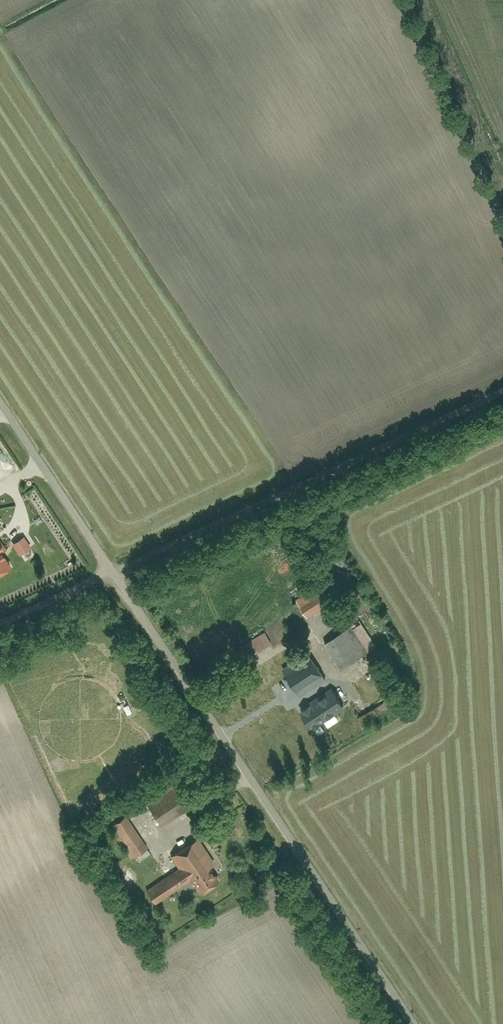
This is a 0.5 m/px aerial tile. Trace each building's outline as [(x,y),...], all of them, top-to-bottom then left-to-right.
[(13,566),(0,548),(0,575),(13,566)] [(296,602),(308,619),(333,602),(322,585),(296,602)] [(359,622),(325,645),(342,670),(376,647),(359,622)] [(326,681),(308,654),(265,683),(283,710),(299,699),(307,711),(322,701),(314,689),(326,681)] [(162,827),(191,808),(171,777),(142,796),(162,827)] [(110,828),(132,859),(148,848),(126,816),(110,828)] [(223,878),(197,839),(171,857),(179,868),(146,889),(157,905),(191,881),(200,894),(223,878)]
